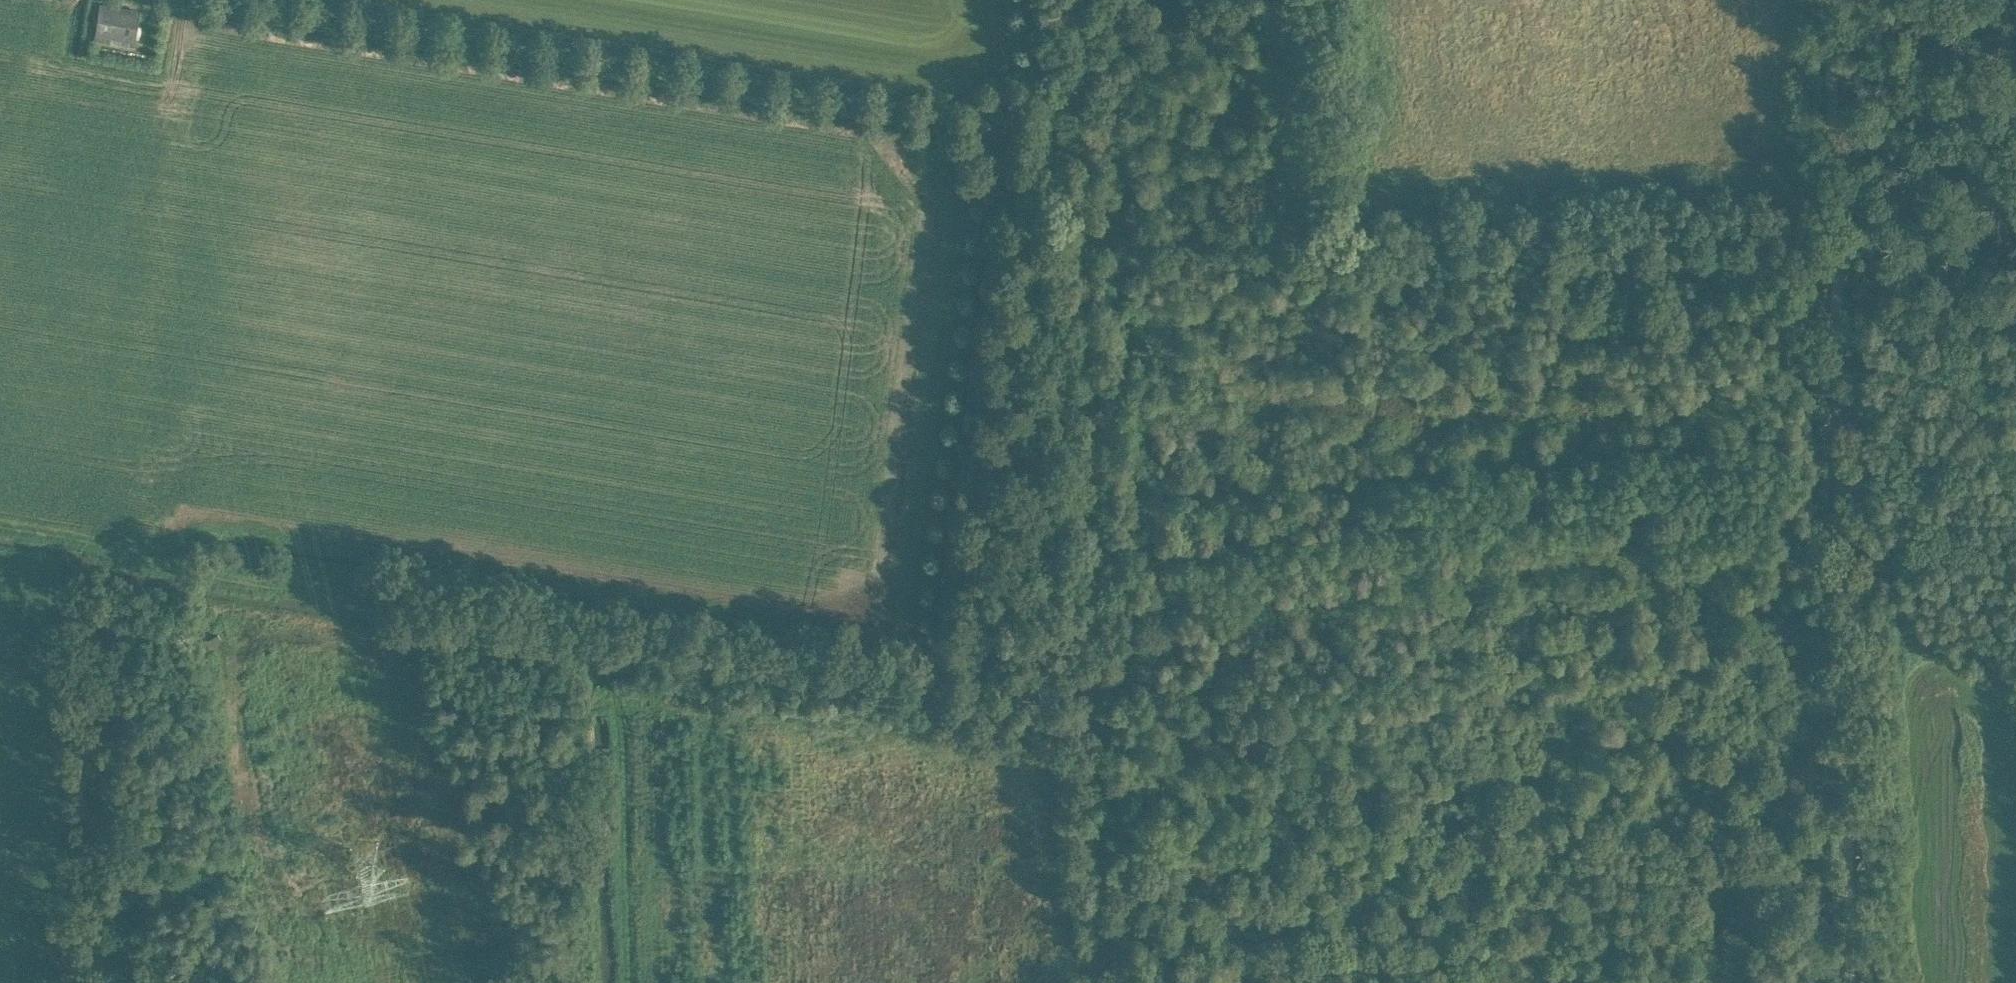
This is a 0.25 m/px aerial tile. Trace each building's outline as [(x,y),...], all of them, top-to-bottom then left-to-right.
[(100,3),(95,35),(135,42),(140,10),(100,3)]
